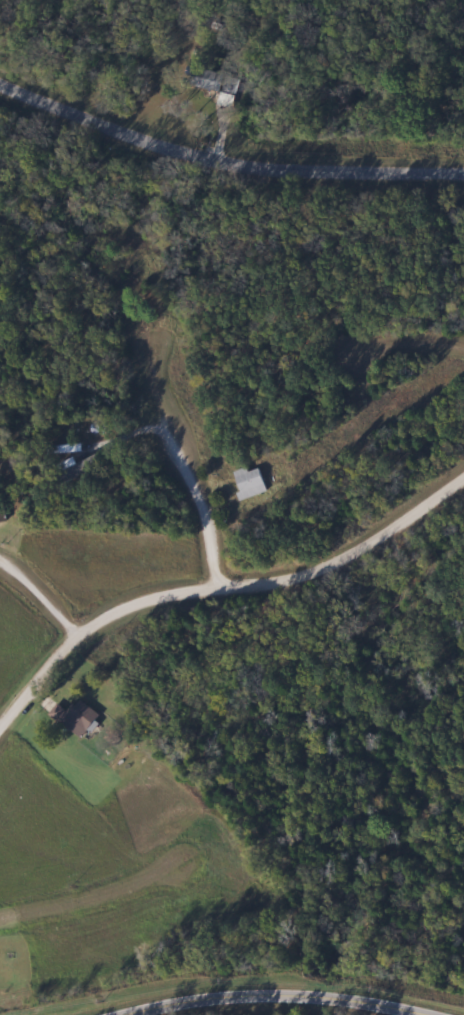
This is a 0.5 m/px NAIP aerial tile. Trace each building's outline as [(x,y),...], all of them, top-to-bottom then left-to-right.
[(216,92),(220,74),(184,66),(180,84),(216,92)] [(98,466),(93,455),(74,464),(70,457),(53,466),(61,484),(98,466)] [(229,474),(239,501),(265,492),(256,469),(246,472),(245,468),(229,474)] [(55,704),(47,715),(80,739),(97,715),(76,700),(67,713),(55,704)]
